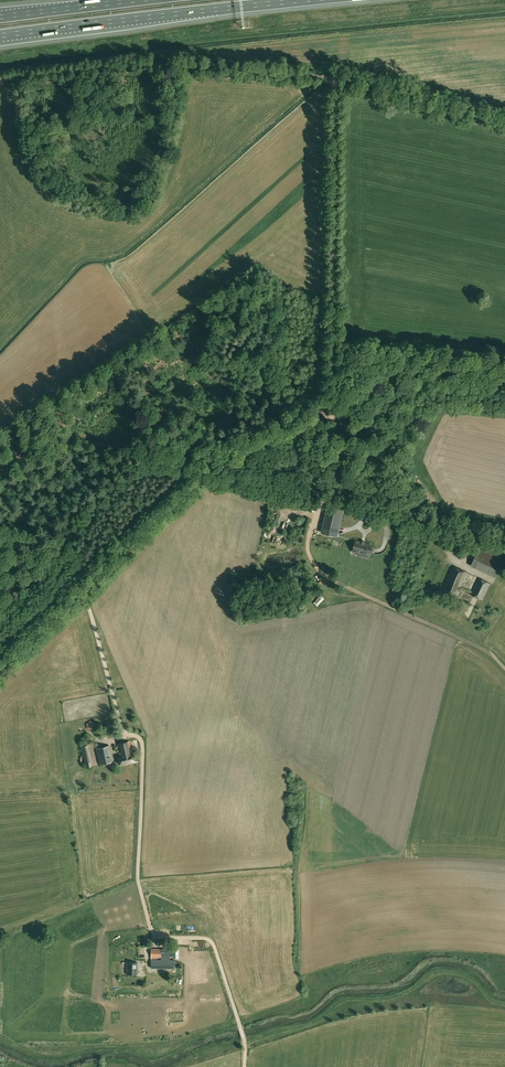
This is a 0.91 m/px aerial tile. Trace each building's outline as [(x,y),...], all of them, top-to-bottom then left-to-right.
[(337,537),(344,510),(327,506),(320,533),(337,537)] [(370,557),(373,544),(355,540),(352,552),(358,554),(357,555),(368,558),(369,556),(370,557)] [(504,557),(481,546),(471,565),(495,577),(504,557)] [(461,587),(467,573),(454,567),(443,589),(457,596),(459,591),(460,592),(462,587),(461,587)] [(479,578),(471,595),(483,600),(490,583),(479,578)] [(120,765),(134,762),(130,741),(117,744),(120,756),(118,756),(120,765)] [(87,745),(86,745),(81,746),(86,768),(92,766),(87,745)] [(110,746),(96,749),(100,765),(113,762),(110,746)] [(151,958),(151,959),(156,959),(156,958),(161,958),(161,960),(170,960),(170,949),(151,948),(151,958)] [(127,975),(137,975),(137,962),(127,962),(127,975)]
